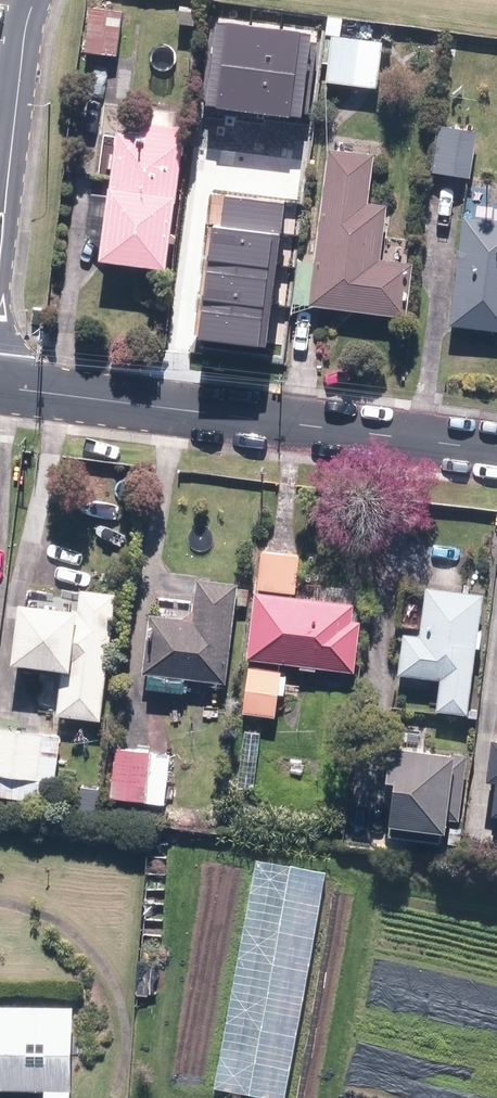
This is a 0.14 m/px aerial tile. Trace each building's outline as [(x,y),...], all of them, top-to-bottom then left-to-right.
[(115,57),(120,13),(87,8),(82,53),(115,57)] [(236,117),(246,31),(213,27),(202,113),(236,117)] [(269,121),(280,35),(246,31),(236,117),(269,121)] [(303,125),(314,40),(280,35),(269,121),(303,125)] [(330,37),(323,83),(374,90),(381,44),(330,37)] [(105,189),(95,262),(162,271),(170,203),(173,204),(185,114),(164,111),(165,105),(157,104),(156,110),(146,109),(144,124),(140,124),(140,126),(138,126),(137,136),(114,133),(106,189),(105,189)] [(430,172),(430,173),(454,177),(468,179),(475,132),(436,126),(436,127),(434,127),(428,171),(430,172)] [(371,156),(325,150),(311,263),(294,261),(289,304),(303,306),(403,318),(410,264),(377,260),(384,206),(365,204),(371,156)] [(279,234),(283,201),(224,194),(220,227),(279,234)] [(446,326),(496,332),(496,222),(459,217),(446,326)] [(209,258),(275,267),(279,234),(220,227),(213,225),(209,258)] [(203,296),(270,305),(275,267),(209,258),(203,296)] [(198,339),(265,346),(270,305),(203,296),(198,339)] [(293,594),(296,556),(282,555),(258,552),(255,590),(293,594)] [(147,615),(140,674),(145,674),(143,689),(181,694),(182,679),(223,683),(235,584),(194,580),(192,601),(158,597),(155,616),(147,615)] [(475,632),(479,595),(422,588),(416,636),(400,634),(393,691),(428,696),(430,679),(437,680),(433,712),(464,716),(473,648),(477,649),(479,632),(475,632)] [(98,721),(114,594),(77,590),(75,612),(14,605),(7,666),(59,672),(54,716),(98,721)] [(252,593),(244,660),(352,673),(358,622),(349,621),(351,604),(252,593)] [(246,667),(240,714),(273,718),(276,695),(282,696),(284,677),(278,676),(278,671),(246,667)] [(36,802),(44,784),(53,785),(58,736),(0,729),(0,797),(36,802)] [(487,740),(482,781),(490,782),(489,783),(491,783),(487,815),(496,816),(496,741),(487,740)] [(389,782),(383,826),(440,833),(442,819),(456,821),(464,755),(449,754),(449,756),(383,747),(379,781),(389,782)] [(113,749),(108,798),(163,805),(168,755),(113,749)] [(79,786),(76,813),(93,815),(97,789),(79,786)] [(255,859),(254,864),(212,1090),(253,1097),(284,1097),(325,876),(326,872),(255,859)] [(41,1090),(68,1090),(68,1068),(70,1007),(0,1006),(0,1089),(41,1090)] [(41,1090),(41,1097),(68,1097),(68,1090),(41,1090)]
